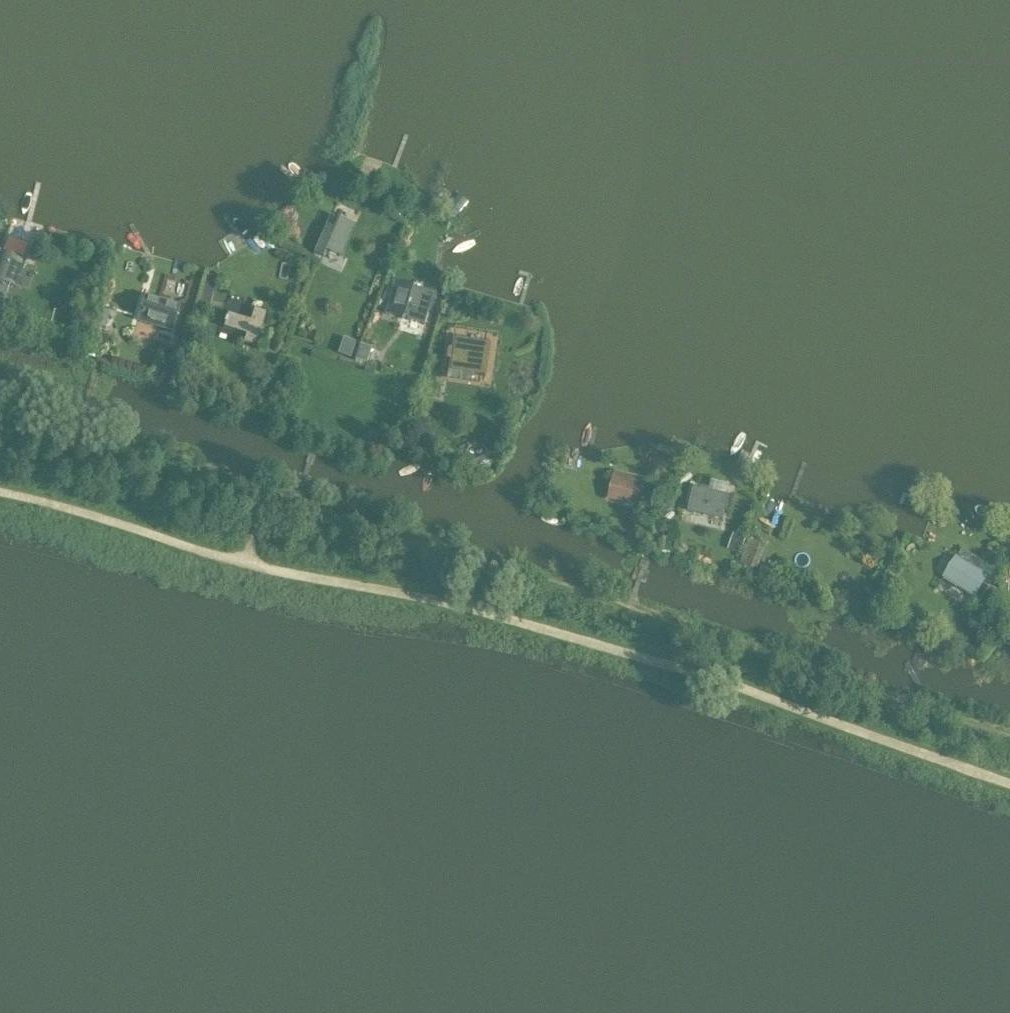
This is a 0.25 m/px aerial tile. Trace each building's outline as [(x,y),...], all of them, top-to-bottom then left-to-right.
[(325,225),(313,253),(323,257),(326,250),(341,257),(354,227),(336,218),(332,228),(325,225)] [(18,289),(27,261),(0,252),(0,283),(18,289)] [(394,285),(386,313),(425,324),(433,297),(394,285)] [(203,295),(199,310),(208,312),(212,297),(203,295)] [(172,331),(179,307),(145,298),(138,321),(172,331)] [(97,309),(93,326),(105,330),(110,313),(97,309)] [(228,315),(223,328),(245,336),(242,343),(255,347),(266,314),(253,310),(249,322),(228,315)] [(343,339),(337,355),(350,359),(355,343),(343,339)] [(490,345),(453,339),(448,372),(485,378),(490,345)] [(359,345),(355,358),(367,362),(372,349),(359,345)] [(468,465),(471,473),(489,465),(485,457),(468,465)] [(614,471),(608,500),(640,507),(647,479),(614,471)] [(722,520),(729,497),(696,488),(689,511),(722,520)] [(671,509),(674,507),(675,499),(664,497),(662,508),(671,509)] [(735,535),(730,551),(741,555),(747,539),(735,535)] [(758,570),(765,547),(748,542),(741,566),(751,569),(752,568),(758,570)] [(957,560),(946,578),(976,597),(985,582),(990,585),(994,578),(981,570),(979,573),(957,560)] [(987,592),(979,606),(988,612),(1000,592),(992,587),(988,593),(987,592)]
